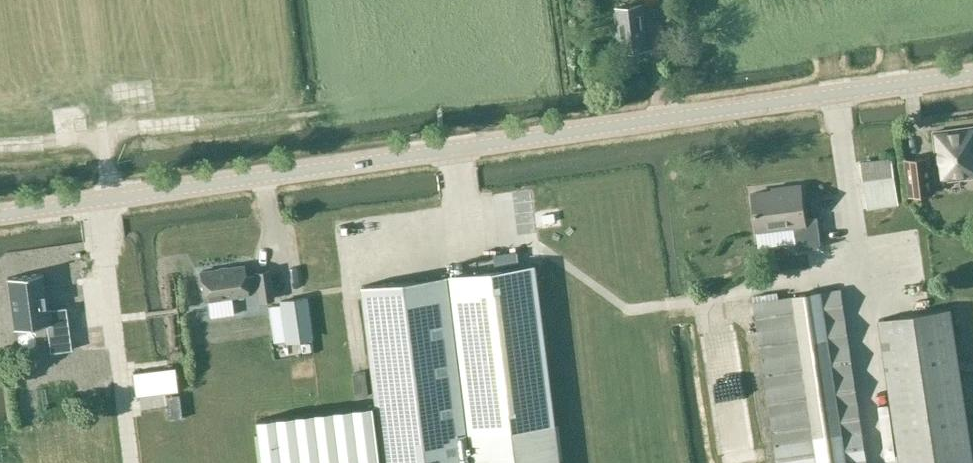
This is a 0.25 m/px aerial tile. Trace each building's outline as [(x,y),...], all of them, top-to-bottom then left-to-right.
[(648,47),(645,4),(615,7),(621,50),(648,47)] [(944,181),(972,177),(972,127),(933,132),(938,164),(931,165),(934,184),(944,183),(944,181)] [(931,165),(930,155),(904,158),(908,196),(935,193),(934,184),(931,165)] [(867,212),(899,208),(891,158),(860,163),(867,212)] [(775,191),(753,195),(757,230),(758,243),(779,241),(778,228),(794,226),(797,250),(821,247),(817,216),(803,218),(800,186),(775,189),(775,191)] [(377,405),(258,419),(264,462),(560,462),(536,265),(363,286),(377,405)] [(243,266),(201,272),(205,301),(207,301),(210,317),(233,314),(231,297),(247,295),(247,290),(257,288),(259,301),(273,299),(269,271),(255,273),(255,275),(245,277),(243,266)] [(71,349),(65,307),(46,310),(41,273),(7,277),(14,329),(46,324),(50,352),(71,349)] [(46,274),(50,297),(58,296),(54,273),(46,274)] [(837,291),(744,304),(768,462),(863,462),(837,291)] [(279,304),(268,306),(273,341),(285,340),(285,343),(313,339),(307,296),(279,300),(279,304)] [(878,320),(899,462),(972,462),(950,309),(878,320)] [(177,391),(175,367),(133,372),(136,396),(177,391)]
